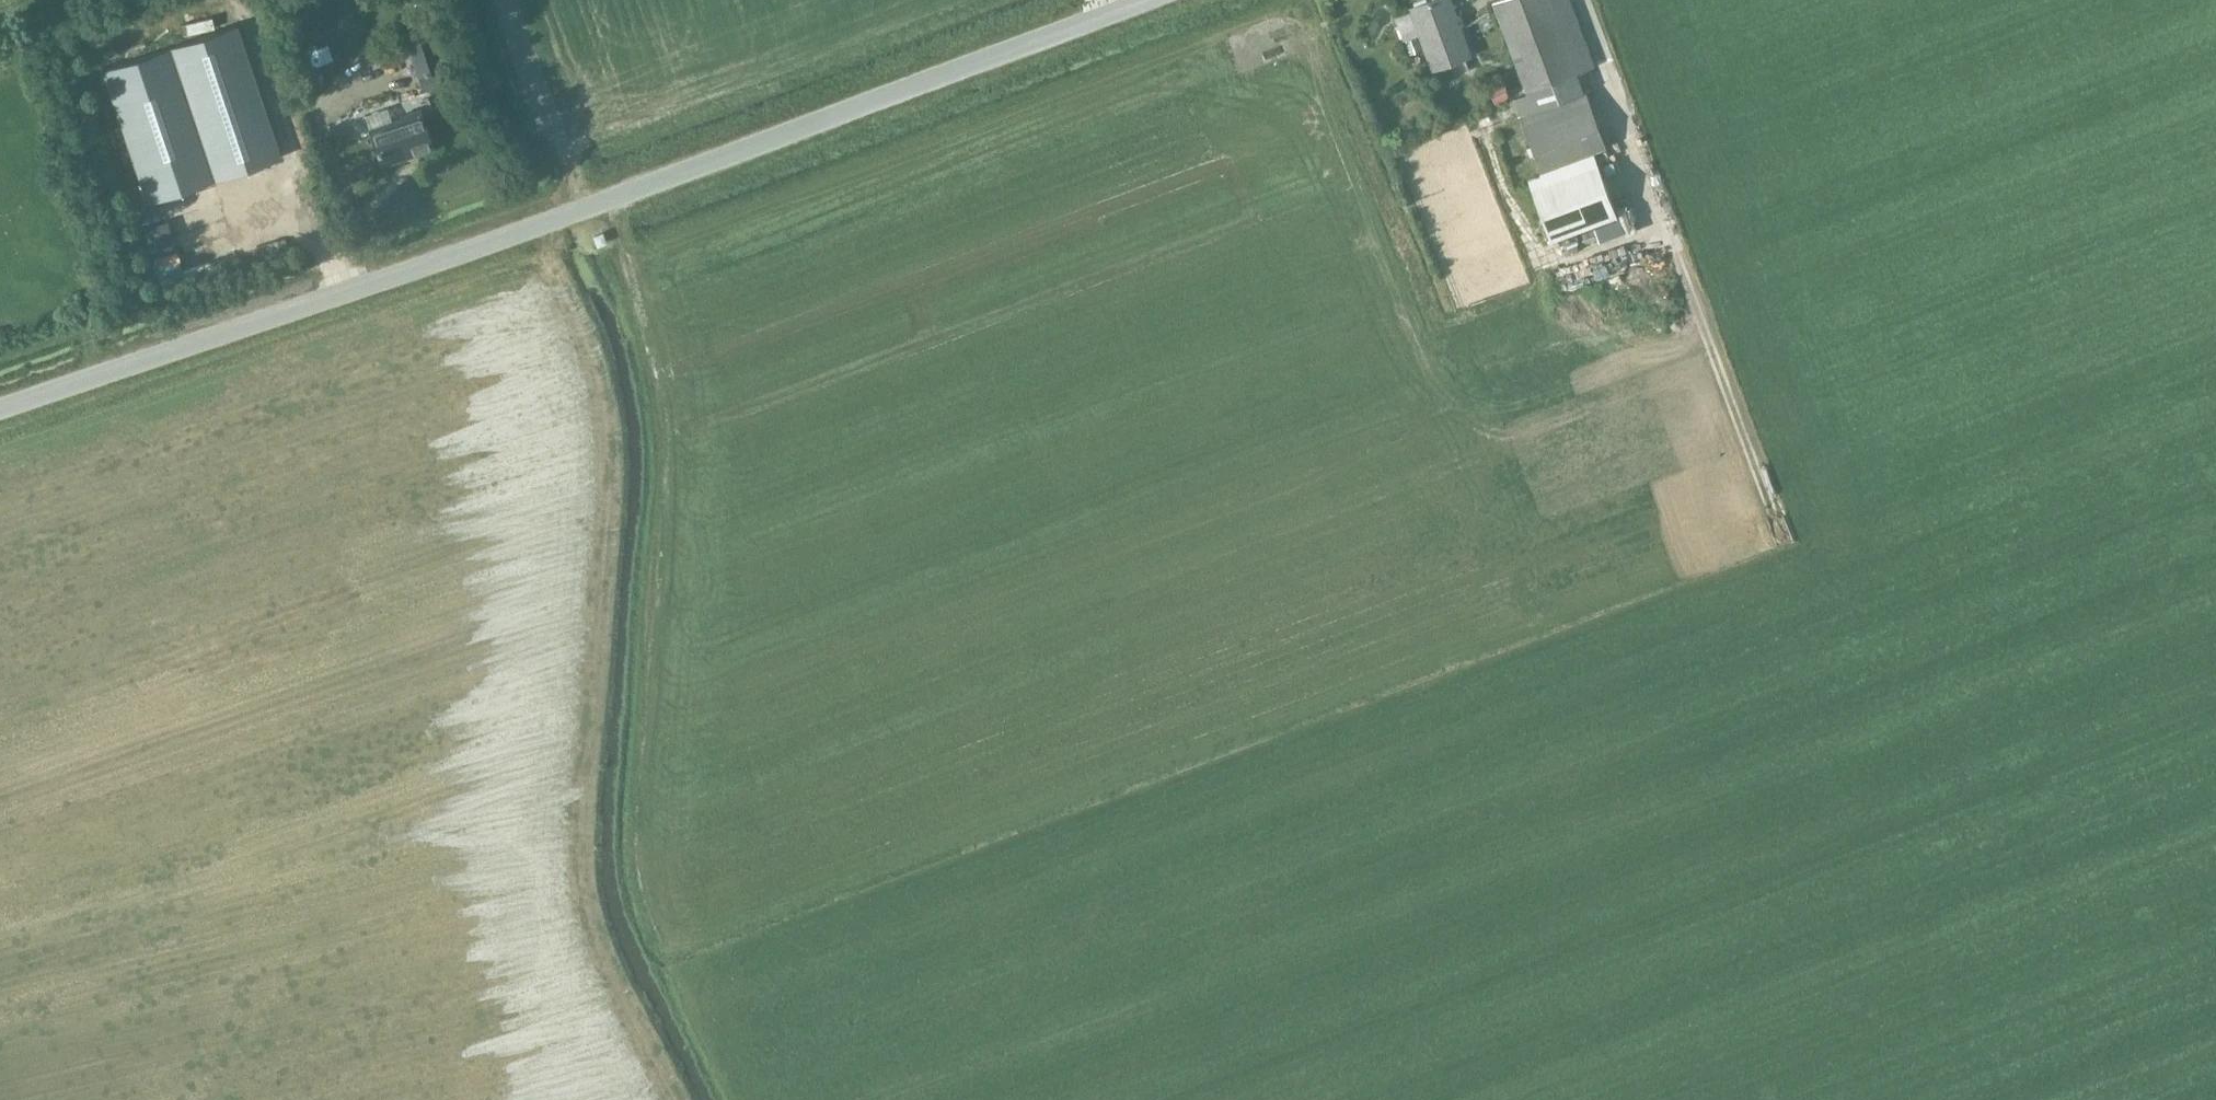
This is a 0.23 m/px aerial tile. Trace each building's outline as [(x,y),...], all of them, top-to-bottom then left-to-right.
[(1472,56),(1451,0),(1428,0),(1410,7),(1434,70),(1472,56)] [(1526,92),(1514,96),(1520,115),(1541,171),(1593,152),(1607,147),(1605,144),(1586,91),(1580,72),(1595,67),(1570,0),(1493,0),(1526,92)] [(146,203),(278,158),(233,25),(100,70),(146,203)] [(416,77),(440,68),(429,35),(404,44),(416,77)] [(1506,98),(1501,82),(1489,86),(1494,102),(1506,98)] [(380,164),(431,147),(419,110),(399,116),(401,120),(369,131),(380,164)] [(1541,171),(1528,176),(1529,180),(1552,240),(1616,216),(1598,164),(1593,152),(1541,171)] [(597,248),(606,245),(602,233),(593,237),(597,248)]
